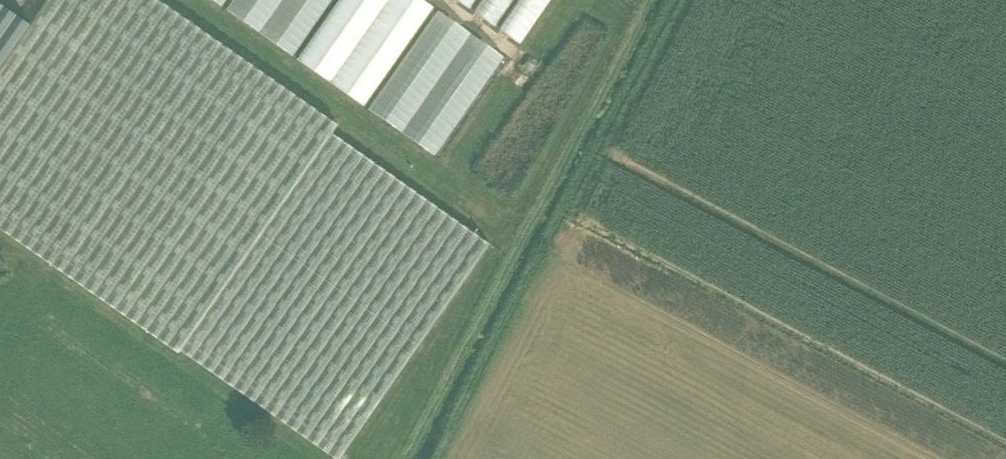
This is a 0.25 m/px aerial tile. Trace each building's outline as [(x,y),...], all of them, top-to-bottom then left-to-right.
[(156,0),(50,0),(29,30),(27,28),(0,67),(0,230),(177,353),(180,349),(335,458),(339,458),(488,246),(331,135),(337,127),(156,0)] [(283,0),(233,0),(226,10),(259,33),(283,0)] [(259,33),(292,57),(332,0),(283,0),(259,33)] [(389,0),(339,0),(297,60),(330,83),(389,0)] [(330,83),(363,106),(433,8),(421,0),(389,0),(330,83)] [(469,9),(475,0),(456,0),(469,9)] [(474,12),(494,27),(513,0),(483,0),(474,12)] [(499,30),(520,44),(551,0),(521,0),(499,30)] [(27,28),(0,10),(0,67),(27,28)] [(368,109),(401,133),(470,34),(437,11),(368,109)] [(504,58),(470,34),(401,133),(434,156),(504,58)] [(396,458),(396,457),(395,457),(395,456),(395,455),(395,454),(394,454),(394,453),(393,452),(392,451),(392,450),(391,449),(390,448),(389,447),(388,447),(388,446),(387,446),(386,445),(385,445),(384,444),(383,444),(382,443),(381,443),(380,443),(379,443),(378,442),(377,442),(376,442),(375,442),(374,442),(373,442),(372,442),(372,443),(371,443),(370,443),(369,443),(368,444),(367,444),(366,444),(366,445),(365,445),(364,445),(364,446),(363,446),(362,447),(361,448),(360,449),(359,450),(358,451),(357,452),(357,453),(356,454),(356,455),(355,456),(355,457),(355,458),(354,458),(396,458)]
